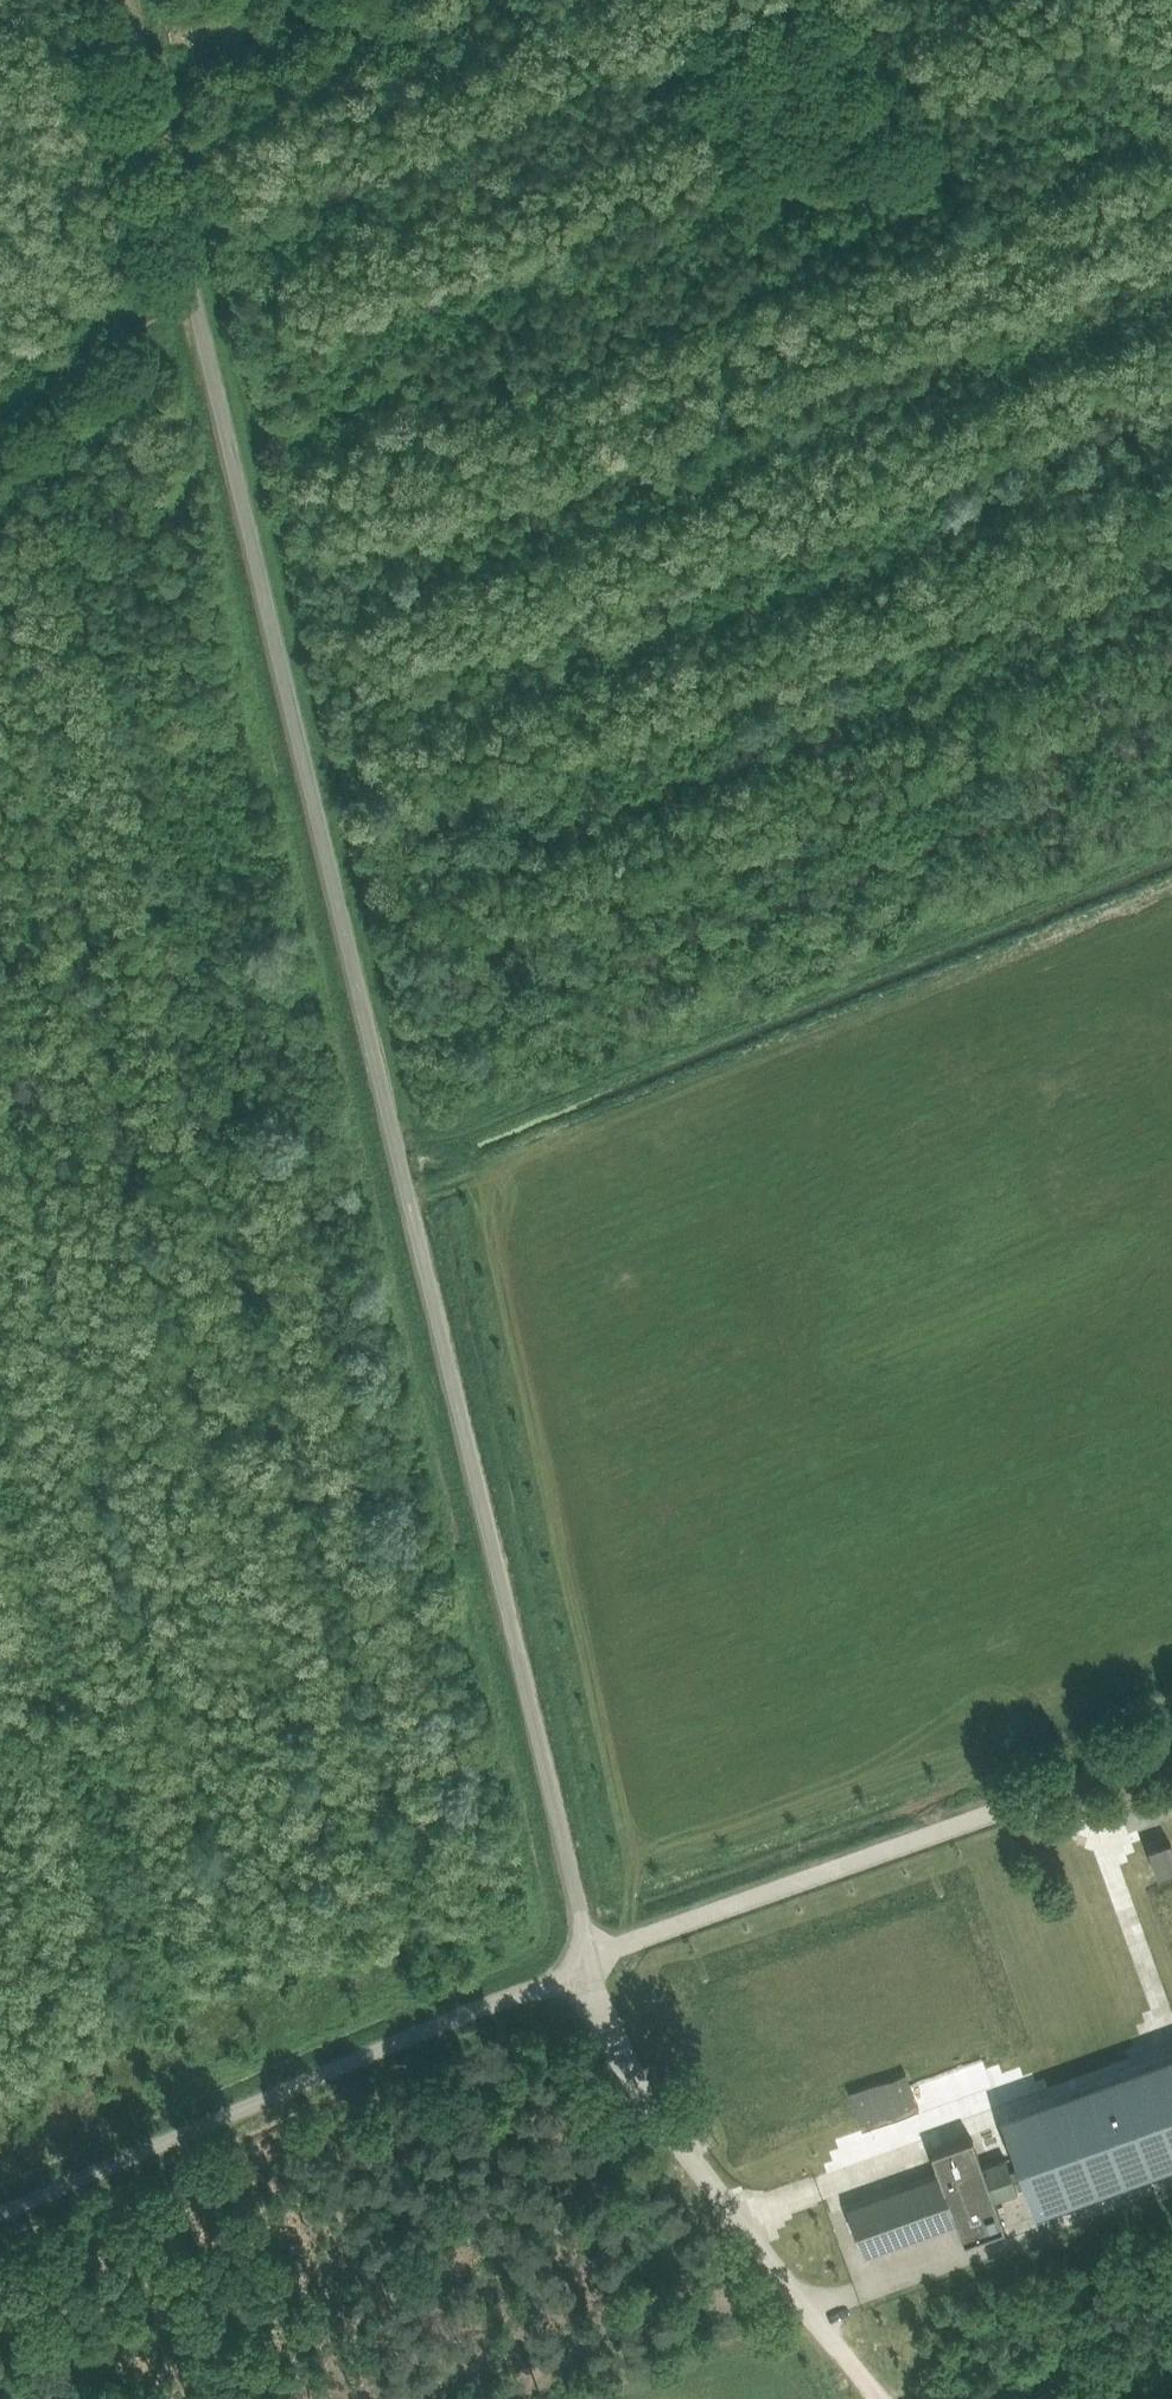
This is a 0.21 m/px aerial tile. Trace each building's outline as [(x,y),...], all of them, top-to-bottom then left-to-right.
[(1171,1873),(1171,1844),(1171,1841),(1149,1849),(1160,1878),(1171,1873)] [(847,2207),(864,2254),(957,2221),(964,2242),(1005,2227),(995,2199),(1018,2191),(1014,2179),(1027,2174),(1037,2201),(1171,2152),(1171,2064),(1009,2123),(1024,2164),(1011,2169),(1006,2157),(983,2166),(973,2138),(932,2152),(940,2173),(847,2207)] [(906,2071),(850,2091),(863,2128),(920,2107),(906,2071)]
